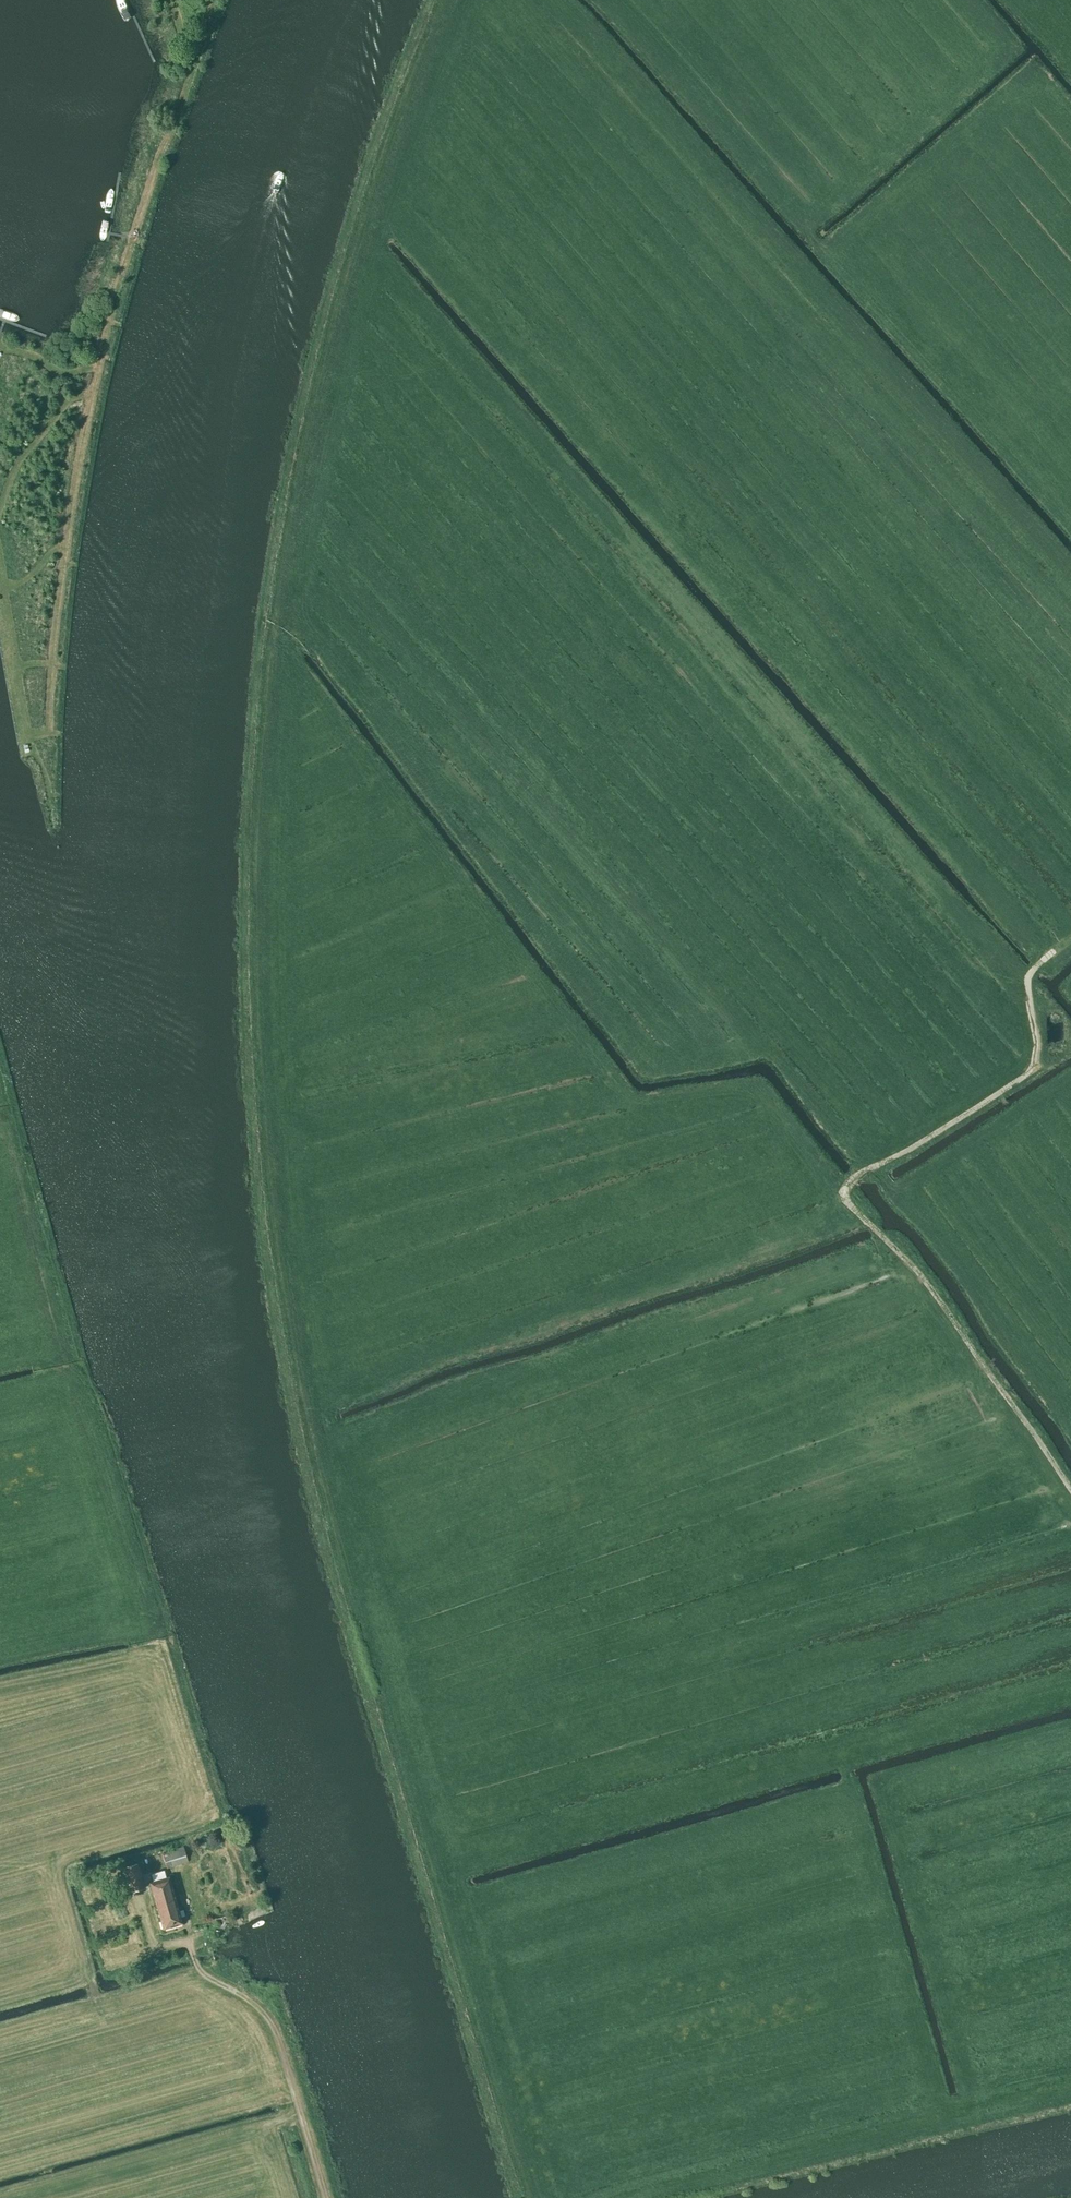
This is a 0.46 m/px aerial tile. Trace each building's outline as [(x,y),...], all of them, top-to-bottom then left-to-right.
[(163,1854),(167,1868),(188,1862),(184,1847),(163,1854)] [(133,1892),(144,1888),(137,1863),(125,1866),(133,1892)] [(150,1882),(163,1928),(183,1923),(170,1876),(150,1882)]
